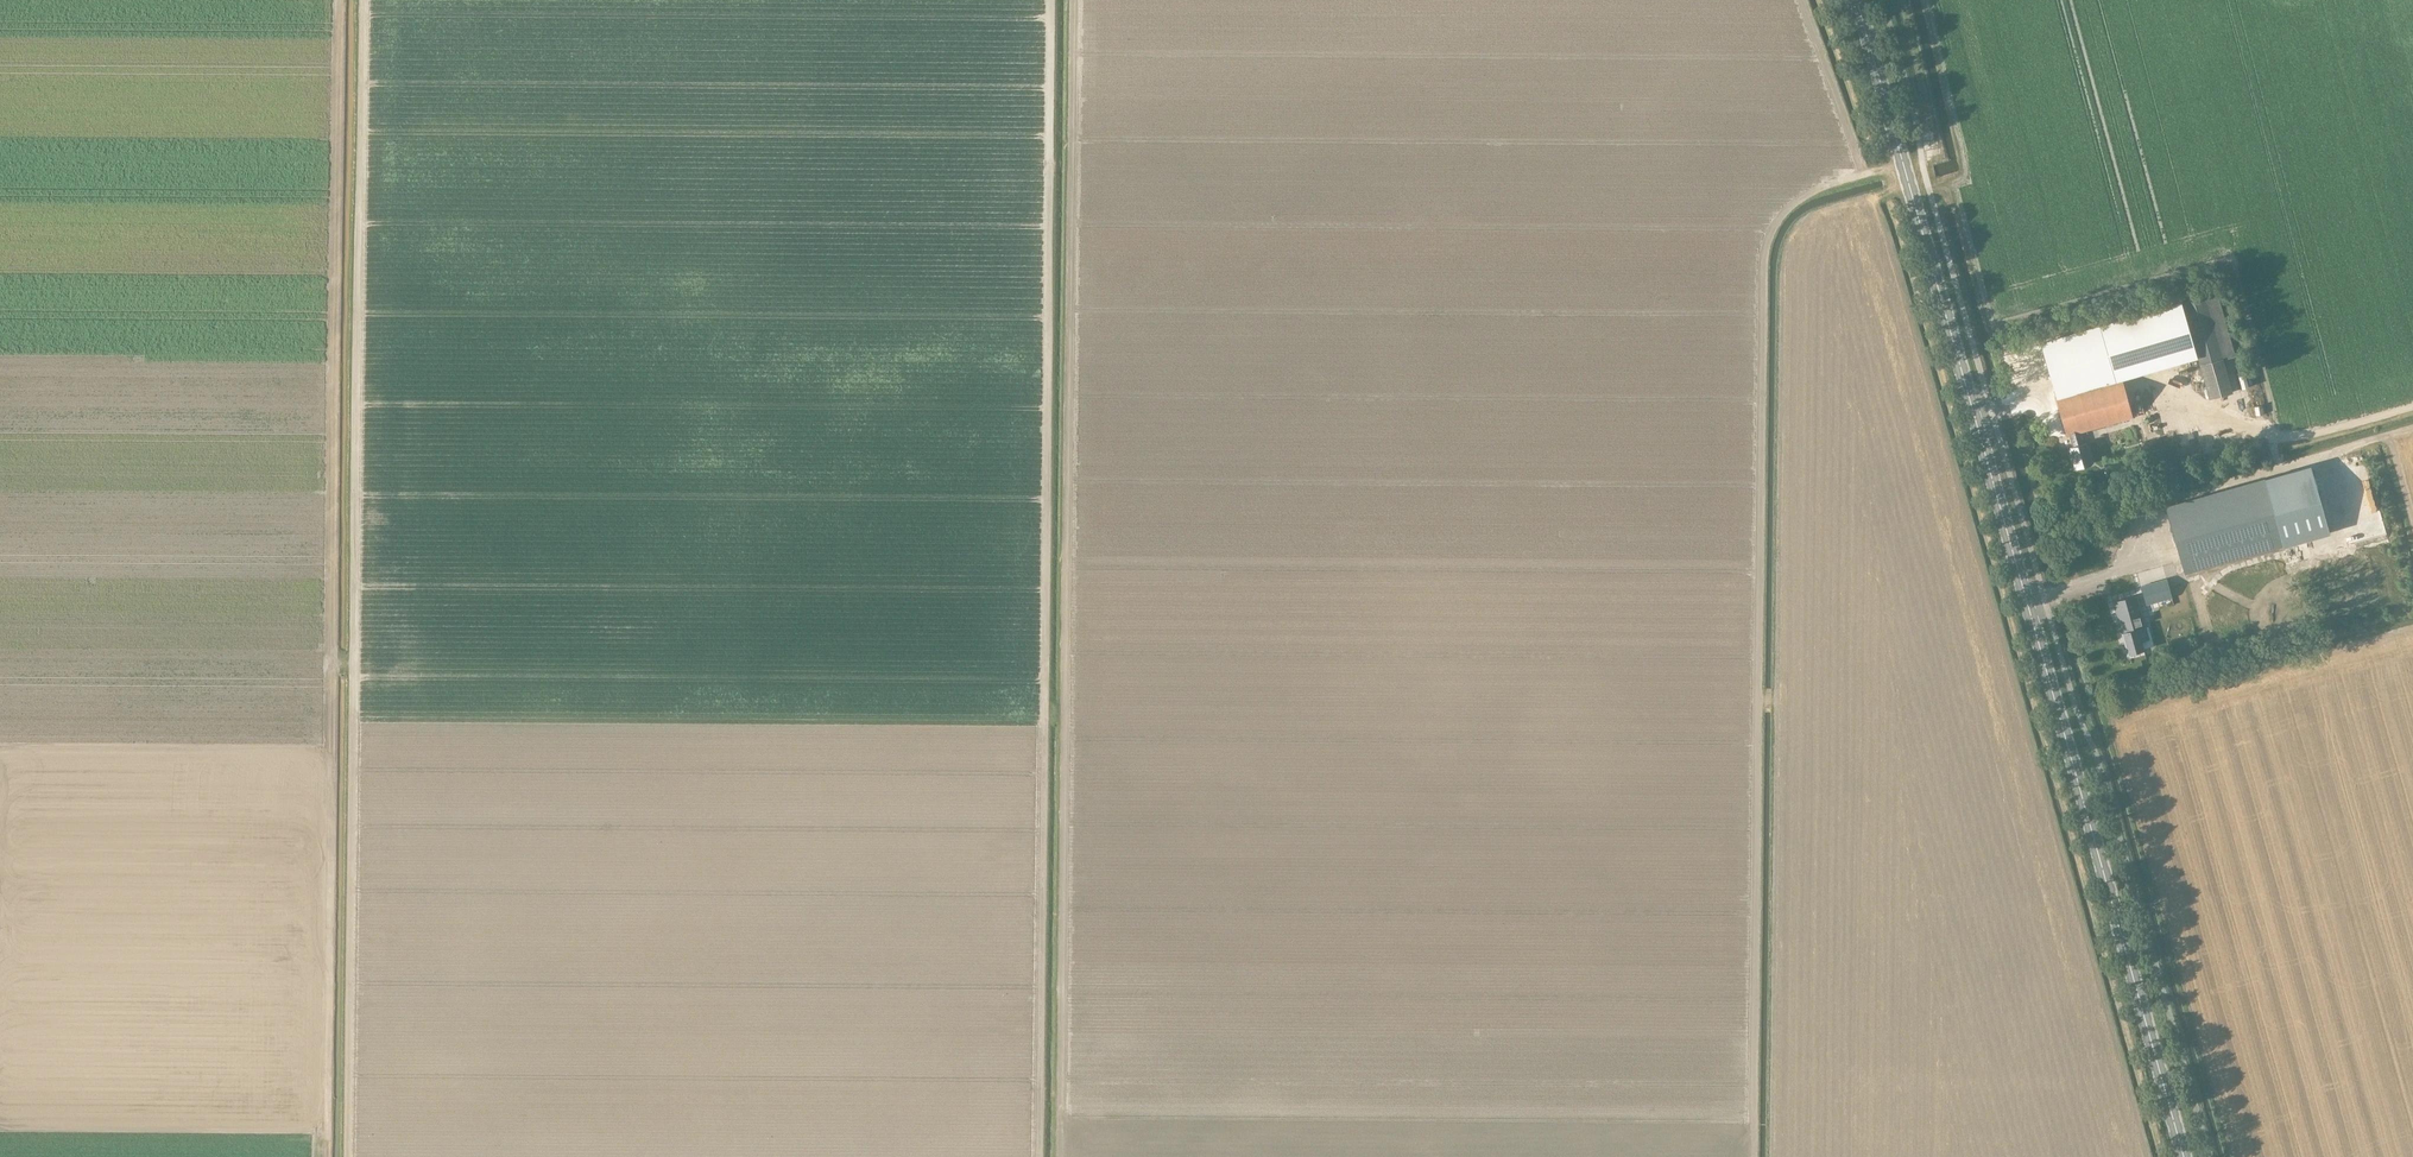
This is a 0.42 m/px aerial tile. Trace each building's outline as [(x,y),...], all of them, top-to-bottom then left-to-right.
[(1867,169),(1854,173),(1856,179),(1869,175),(1867,169)] [(2232,390),(2223,360),(2236,355),(2217,293),(2205,296),(2204,296),(2181,302),(2209,397),(2232,390)] [(2196,353),(2181,302),(2100,326),(2114,377),(2196,353)] [(2114,377),(2100,326),(2040,343),(2055,395),(2115,378),(2114,377)] [(2132,417),(2120,377),(2055,395),(2067,435),(2069,434),(2072,446),(2070,446),(2076,467),(2091,463),(2085,442),(2083,443),(2079,431),(2132,417)] [(2249,393),(2247,382),(2240,384),(2243,394),(2249,393)] [(2273,480),(2265,483),(2264,478),(2165,506),(2184,573),(2283,545),(2275,518),(2283,516),(2273,480)] [(2355,531),(2353,532),(2351,517),(2342,518),(2345,540),(2356,538),(2355,531)] [(2090,570),(2103,570),(2102,553),(2089,553),(2090,570)] [(2148,638),(2136,595),(2114,602),(2119,621),(2122,620),(2125,631),(2122,632),(2128,653),(2143,649),(2141,640),(2148,638)]
